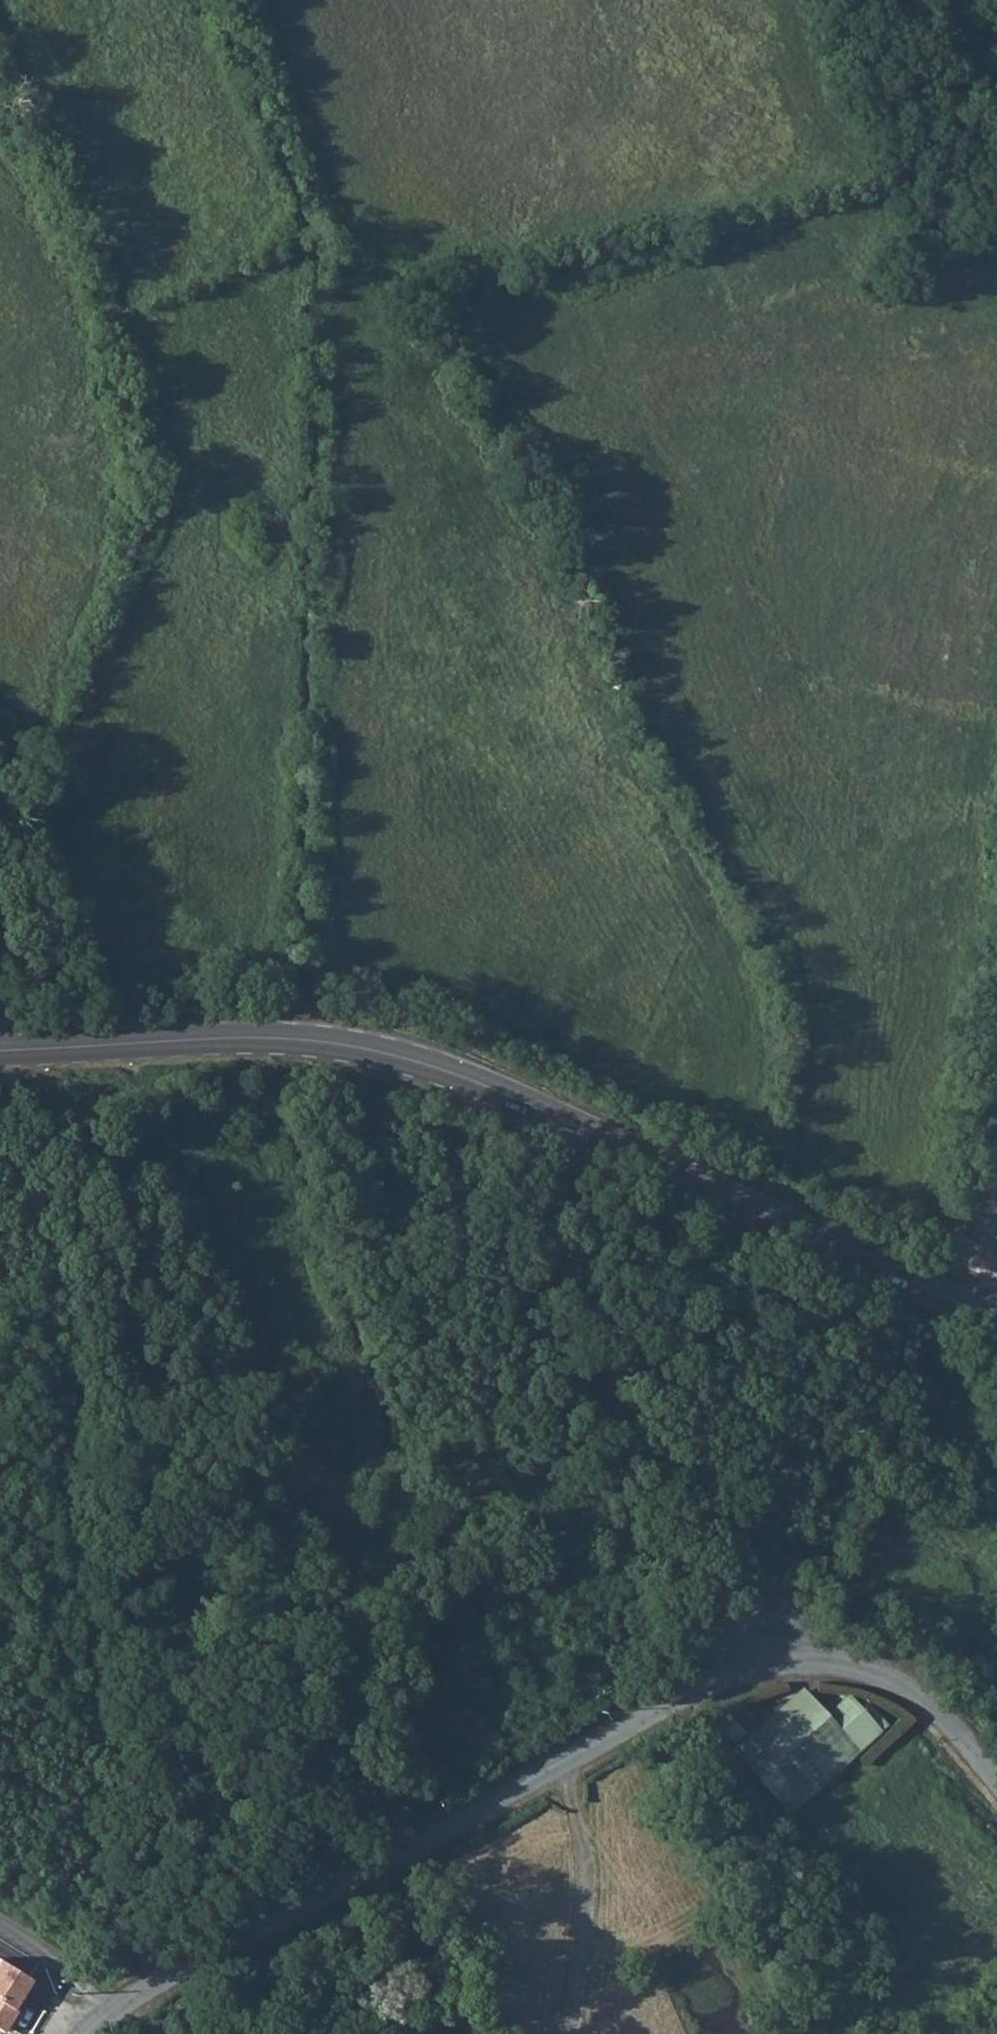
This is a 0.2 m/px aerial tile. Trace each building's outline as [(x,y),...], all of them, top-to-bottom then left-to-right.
[(729,1750),(787,1814),(887,1725),(872,1708),(865,1714),(846,1693),(824,1713),(800,1686),(729,1750)] [(715,1724),(733,1742),(743,1732),(726,1714),(715,1724)] [(0,2030),(13,2009),(6,2005),(24,1976),(0,1961),(0,2030)]
